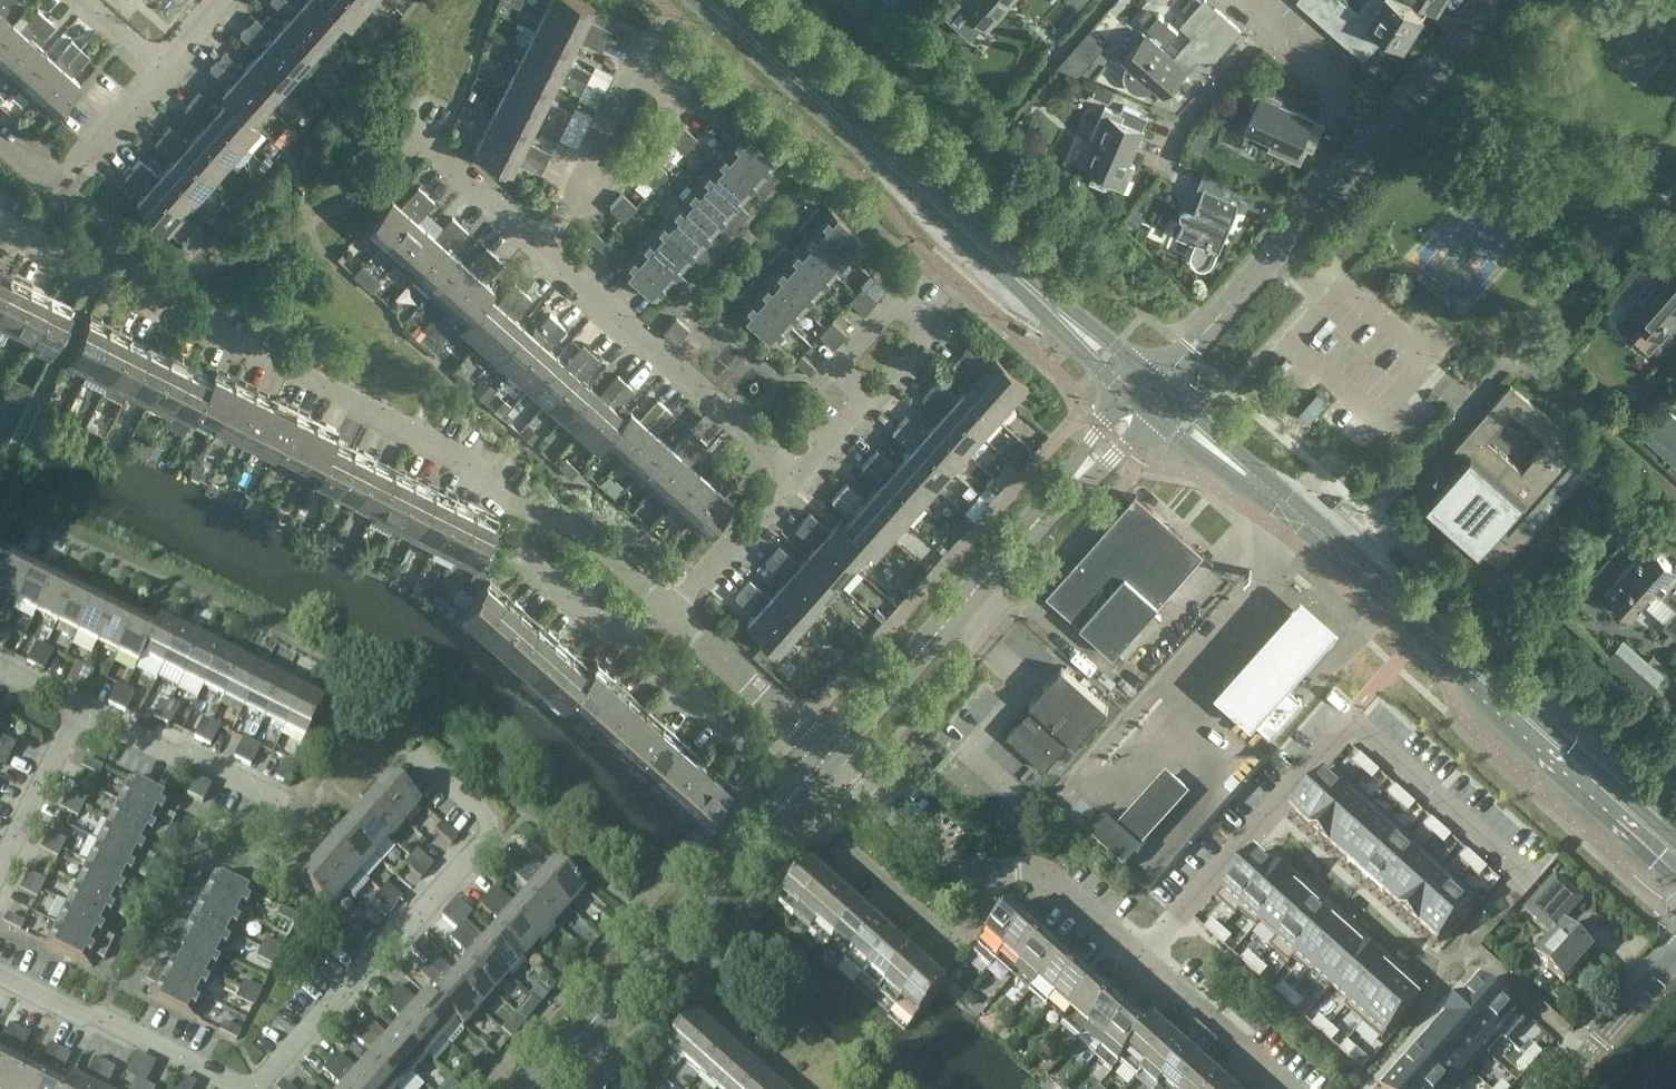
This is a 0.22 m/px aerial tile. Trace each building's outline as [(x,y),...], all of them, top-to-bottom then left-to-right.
[(0,2),(0,37),(14,21),(5,13),(17,0),(2,0),(0,2)] [(288,0),(272,0),(291,17),(283,26),(314,54),(329,37),(288,0)] [(323,0),(307,0),(306,0),(288,0),(329,37),(345,20),(323,0)] [(357,0),(323,0),(345,20),(345,19),(351,24),(365,8),(357,0)] [(581,0),(550,0),(545,8),(607,39),(612,29),(588,17),(594,6),(581,0)] [(945,14),(970,36),(981,24),(986,28),(1011,0),(966,0),(962,5),(957,0),(945,14)] [(1364,58),(1386,33),(1372,25),(1370,23),(1357,12),(1343,0),(1299,0),(1364,58)] [(1370,23),(1372,25),(1386,33),(1405,46),(1425,14),(1404,1),(1404,0),(1368,0),(1357,12),(1370,23)] [(1439,8),(1444,0),(1426,0),(1439,8)] [(607,39),(545,8),(535,29),(573,48),(578,37),(602,49),(607,39)] [(0,37),(0,67),(2,68),(48,17),(40,9),(22,29),(14,21),(0,37)] [(1147,34),(1125,59),(1129,62),(1127,66),(1126,69),(1125,72),(1125,74),(1125,77),(1126,80),(1128,83),(1130,85),(1132,87),(1136,89),(1138,90),(1141,91),(1144,90),(1149,89),(1151,88),(1153,87),(1155,85),(1163,93),(1195,57),(1211,55),(1214,52),(1218,55),(1241,29),(1219,9),(1174,59),(1147,34)] [(1160,12),(1152,21),(1149,25),(1168,42),(1179,29),(1160,12)] [(314,54),(283,26),(276,34),(256,16),(248,25),(299,71),(314,54)] [(48,17),(2,68),(19,84),(48,52),(39,44),(57,24),(48,17)] [(299,71),(248,25),(241,34),(261,51),(253,60),(284,88),(299,71)] [(573,48),(535,29),(525,49),(587,80),(592,69),(568,57),(573,48)] [(1086,68),(1107,44),(1090,29),(1057,67),(1080,76),(1086,68)] [(367,40),(374,45),(381,37),(374,31),(367,40)] [(48,52),(19,84),(36,99),(82,47),(74,39),(56,59),(48,52)] [(82,47),(36,99),(54,115),(82,83),(73,74),(90,54),(82,47)] [(587,80),(525,49),(515,69),(552,88),(558,77),(582,89),(587,80)] [(284,88),(253,60),(246,69),(225,51),(218,59),(269,105),(284,88)] [(269,105),(218,59),(210,68),(231,86),(223,95),(228,99),(253,122),(269,105)] [(552,88),(515,69),(505,90),(566,121),(571,110),(547,98),(552,88)] [(1092,82),(1079,76),(1076,84),(1088,90),(1092,82)] [(1114,92),(1098,85),(1093,97),(1109,103),(1114,92)] [(1301,163),(1309,144),(1315,146),(1325,123),(1280,104),(1283,98),(1258,87),(1250,105),(1257,108),(1247,131),(1272,142),(1269,148),(1301,163)] [(259,127),(253,122),(228,99),(220,107),(201,90),(193,98),(244,144),(259,127)] [(566,121),(505,90),(494,110),(532,129),(538,118),(562,130),(566,121)] [(707,97),(701,104),(715,117),(722,110),(707,97)] [(244,144),(193,98),(186,107),(205,124),(198,133),(229,161),(244,144)] [(1082,163),(1096,169),(1091,181),(1108,188),(1110,182),(1125,189),(1136,165),(1130,162),(1144,129),(1144,128),(1150,115),(1125,104),(1122,112),(1106,105),(1091,138),(1093,139),(1082,163)] [(16,109),(11,114),(17,119),(22,114),(16,109)] [(532,129),(494,110),(484,130),(546,161),(551,151),(527,138),(532,129)] [(229,161),(198,133),(190,141),(171,123),(163,132),(214,178),(229,161)] [(676,132),(690,145),(698,137),(683,124),(676,132)] [(546,161),(484,130),(474,152),(511,170),(517,159),(541,171),(546,161)] [(743,130),(727,148),(771,187),(780,178),(771,170),(778,162),(743,130)] [(1203,153),(1211,134),(1200,130),(1192,149),(1203,153)] [(214,178),(163,132),(156,140),(175,158),(167,167),(199,195),(214,178)] [(676,132),(670,139),(685,151),(690,145),(676,132)] [(771,187),(727,148),(712,165),(748,196),(756,187),(764,195),(771,187)] [(199,195),(167,167),(160,175),(140,158),(133,166),(184,212),(199,195)] [(646,166),(661,179),(668,171),(653,158),(646,166)] [(748,196),(712,165),(697,182),(741,221),(749,212),(741,204),(748,196)] [(184,212),(133,166),(125,174),(145,192),(136,201),(168,229),(184,212)] [(646,166),(640,173),(655,186),(661,179),(646,166)] [(1215,261),(1240,202),(1231,198),(1237,184),(1205,170),(1199,184),(1204,186),(1196,207),(1189,204),(1183,205),(1181,208),(1181,212),(1183,215),(1185,218),(1177,235),(1196,243),(1193,248),(1193,259),(1196,262),(1200,265),(1206,265),(1211,263),(1215,261)] [(642,180),(637,176),(631,183),(636,187),(642,180)] [(741,221),(697,182),(682,198),(717,230),(726,221),(734,229),(741,221)] [(392,198),(364,229),(382,245),(427,193),(419,186),(401,206),(392,198)] [(616,200),(630,213),(638,205),(623,192),(616,200)] [(427,193),(382,245),(399,260),(427,229),(417,220),(435,200),(427,193)] [(717,230),(682,198),(667,215),(711,255),(719,246),(710,238),(717,230)] [(616,200),(610,207),(624,219),(630,213),(616,200)] [(866,239),(831,209),(824,217),(814,208),(806,218),(850,257),(866,239)] [(711,255),(667,215),(652,232),(687,264),(695,255),(704,263),(711,255)] [(427,229),(399,260),(416,275),(462,224),(453,216),(435,236),(427,229)] [(850,257),(806,218),(799,226),(808,234),(800,243),(835,274),(850,257)] [(462,224),(416,275),(433,290),(460,259),(452,251),(470,231),(462,224)] [(585,234),(599,247),(607,240),(592,227),(585,234)] [(652,232),(637,249),(681,289),(689,279),(680,271),(687,264),(652,232)] [(835,274),(800,243),(793,251),(784,243),(776,252),(820,291),(835,274)] [(460,259),(433,290),(450,306),(496,254),(487,246),(468,266),(460,259)] [(637,249),(621,266),(656,298),(665,288),(674,296),(681,289),(637,249)] [(820,291),(776,252),(768,261),(777,269),(770,277),(805,307),(820,291)] [(496,254),(450,306),(467,320),(489,295),(495,289),(486,281),(503,261),(496,254)] [(902,270),(888,258),(881,265),(895,278),(902,270)] [(1633,335),(1651,352),(1675,324),(1675,265),(1673,262),(1655,282),(1659,286),(1634,314),(1632,312),(1621,324),(1633,335)] [(12,273),(0,267),(0,298),(12,273)] [(12,273),(0,298),(0,323),(11,328),(33,283),(12,273)] [(370,275),(365,281),(373,288),(378,282),(370,275)] [(805,307),(770,277),(763,285),(754,277),(746,285),(790,324),(805,307)] [(53,293),(33,283),(11,328),(31,339),(53,293)] [(489,295),(467,320),(462,326),(479,341),(524,291),(515,283),(498,303),(489,295)] [(790,324),(746,285),(738,294),(747,302),(739,311),(774,342),(790,324)] [(856,293),(871,306),(878,298),(863,285),(856,293)] [(524,291),(479,341),(496,356),(524,325),(515,318),(532,298),(524,291)] [(74,304),(53,293),(31,339),(52,349),(74,304)] [(856,293),(850,300),(864,313),(871,306),(856,293)] [(397,299),(392,305),(397,311),(403,305),(397,299)] [(112,323),(91,312),(68,357),(89,368),(112,323)] [(524,325),(496,356),(513,372),(558,321),(550,313),(532,333),(524,325)] [(677,317),(665,331),(677,342),(690,328),(677,317)] [(826,327),(841,340),(848,332),(833,319),(826,327)] [(558,321),(513,372),(530,387),(558,356),(549,348),(566,328),(558,321)] [(112,323),(89,368),(110,378),(132,333),(112,323)] [(1043,334),(1028,326),(1024,332),(1039,340),(1043,334)] [(826,327),(820,334),(834,347),(841,340),(826,327)] [(132,333),(110,378),(103,392),(123,401),(126,396),(153,343),(132,333)] [(153,343),(126,396),(147,407),(151,399),(151,398),(173,353),(153,343)] [(558,356),(530,387),(547,402),(592,351),(584,343),(566,363),(558,356)] [(445,346),(439,354),(445,359),(452,352),(445,346)] [(1028,384),(996,355),(988,364),(969,347),(961,356),(1012,401),(1028,384)] [(592,351),(547,402),(564,417),(592,386),(583,378),(600,358),(592,351)] [(151,398),(151,399),(171,409),(193,364),(173,353),(151,398)] [(795,361),(806,371),(809,374),(817,367),(802,354),(795,361)] [(1012,401),(961,356),(954,363),(974,381),(966,390),(997,418),(1012,401)] [(196,413),(215,374),(193,364),(171,409),(193,419),(196,413)] [(215,422),(238,377),(219,367),(215,374),(196,413),(215,422)] [(592,386),(564,417),(581,432),(626,381),(618,374),(600,393),(592,386)] [(238,377),(215,422),(236,432),(258,387),(238,377)] [(626,381),(581,432),(598,447),(604,442),(626,416),(617,408),(635,388),(626,381)] [(997,418),(966,390),(958,398),(939,381),(931,390),(982,435),(997,418)] [(1524,470),(1474,425),(1455,446),(1468,458),(1429,502),(1501,567),(1597,459),(1511,383),(1490,407),(1506,421),(1515,411),(1549,442),(1524,470)] [(258,387),(236,432),(256,443),(279,397),(258,387)] [(982,435),(931,390),(924,398),(944,415),(936,424),(967,452),(982,435)] [(1310,420),(1328,401),(1318,392),(1300,412),(1310,420)] [(279,397),(256,443),(277,453),(299,407),(279,397)] [(631,410),(626,416),(604,442),(620,456),(666,405),(657,398),(640,418),(631,410)] [(666,405),(620,456),(638,472),(665,440),(657,433),(674,413),(666,405)] [(299,407),(277,453),(297,463),(320,417),(299,407)] [(1646,436),(1670,458),(1675,451),(1675,416),(1669,410),(1646,436)] [(967,452),(936,424),(928,433),(909,415),(901,424),(951,469),(967,452)] [(320,417),(297,463),(317,473),(337,435),(340,428),(320,417)] [(951,469),(901,424),(894,432),(913,450),(905,458),(936,486),(951,469)] [(665,440),(638,472),(655,487),(700,436),(692,428),(674,448),(665,440)] [(337,435),(317,473),(314,480),(334,491),(357,445),(337,435)] [(700,436),(655,487),(672,502),(699,471),(690,463),(708,443),(700,436)] [(146,459),(153,445),(142,440),(135,453),(146,459)] [(355,501),(377,456),(357,445),(334,491),(330,499),(350,509),(355,501)] [(1003,485),(1029,453),(1019,445),(993,477),(1003,485)] [(162,450),(154,446),(148,456),(156,460),(162,450)] [(936,486),(905,458),(898,466),(878,449),(870,457),(921,503),(936,486)] [(377,456),(355,501),(375,511),(397,466),(377,456)] [(921,503),(870,457),(863,465),(883,484),(875,492),(906,520),(921,503)] [(699,471),(672,502),(689,517),(734,466),(725,458),(708,478),(699,471)] [(397,466),(375,511),(395,522),(418,476),(397,466)] [(734,466),(689,517),(706,533),(734,501),(725,493),(742,474),(734,466)] [(418,476),(395,522),(416,532),(438,486),(418,476)] [(906,520),(875,492),(868,500),(848,483),(840,492),(891,537),(906,520)] [(438,486),(416,532),(436,542),(459,497),(438,486)] [(744,490),(734,501),(739,505),(749,494),(744,490)] [(891,537),(840,492),(833,500),(853,517),(845,526),(840,521),(839,521),(870,549),(876,553),(891,537)] [(982,492),(954,521),(962,528),(990,499),(982,492)] [(1138,494),(1049,594),(1116,654),(1205,553),(1138,494)] [(459,497),(436,542),(456,553),(479,507),(459,497)] [(1336,502),(1349,514),(1354,509),(1341,497),(1336,502)] [(479,507),(456,553),(477,563),(500,518),(498,517),(479,507)] [(870,549),(839,521),(831,530),(811,512),(804,520),(855,566),(870,549)] [(855,566),(804,520),(797,528),(817,546),(809,555),(840,583),(855,566)] [(1650,541),(1605,592),(1632,616),(1656,589),(1675,606),(1675,564),(1650,541)] [(18,549),(9,544),(7,548),(5,551),(0,548),(0,585),(18,549)] [(840,583),(809,555),(802,563),(782,545),(773,554),(825,600),(840,583)] [(0,585),(0,595),(16,603),(35,566),(26,561),(27,559),(29,554),(18,549),(0,585)] [(825,600),(773,554),(766,562),(787,580),(779,589),(809,617),(825,600)] [(35,566),(16,603),(37,613),(59,570),(48,564),(46,568),(45,571),(35,566)] [(59,570),(37,613),(57,623),(76,586),(67,582),(68,579),(70,575),(59,570)] [(477,570),(468,587),(477,591),(490,576),(477,570)] [(508,592),(490,576),(477,591),(456,614),(474,630),(508,592)] [(809,617),(779,589),(771,597),(751,579),(743,588),(794,634),(809,617)] [(86,591),(76,586),(57,623),(78,634),(100,590),(89,585),(87,589),(86,591)] [(794,634),(743,588),(736,596),(756,614),(747,623),(778,651),(794,634)] [(100,590),(78,634),(98,644),(117,607),(106,602),(108,599),(110,595),(100,590)] [(508,592),(474,630),(491,645),(525,607),(508,592)] [(126,612),(117,607),(98,644),(119,654),(141,610),(130,605),(127,609),(126,612)] [(1305,605),(1226,692),(1230,695),(1247,676),(1266,693),(1279,679),(1290,688),(1338,634),(1305,605)] [(525,607),(491,645),(508,660),(542,622),(525,607)] [(141,610),(119,654),(139,664),(143,656),(158,627),(148,622),(149,620),(151,615),(141,610)] [(1664,625),(1675,636),(1675,611),(1664,625)] [(161,621),(158,627),(143,656),(163,667),(185,624),(175,619),(172,623),(171,626),(161,621)] [(542,622),(508,660),(525,675),(559,637),(542,622)] [(185,624),(163,667),(184,677),(202,641),(192,636),(193,634),(195,629),(185,624)] [(4,650),(13,631),(4,627),(0,636),(0,649),(4,650)] [(559,637),(525,675),(542,690),(575,652),(559,637)] [(1649,693),(1670,669),(1654,655),(1649,660),(1624,638),(1608,657),(1649,693)] [(202,641),(184,677),(204,687),(226,644),(215,639),(213,643),(212,646),(202,641)] [(26,662),(44,671),(54,652),(46,648),(36,643),(26,662)] [(226,644),(204,687),(225,698),(243,662),(232,656),(234,654),(236,650),(226,644)] [(575,652),(542,690),(559,705),(592,668),(575,652)] [(243,662),(225,698),(245,708),(267,664),(257,659),(254,664),(253,667),(243,662)] [(592,668),(559,705),(559,706),(564,700),(581,715),(615,676),(598,662),(593,668),(592,668)] [(76,687),(86,668),(76,663),(67,682),(76,687)] [(267,664),(245,708),(265,718),(283,682),(273,677),(274,674),(276,669),(267,664)] [(1007,734),(1012,738),(1046,769),(1072,739),(1077,742),(1109,707),(1062,665),(1030,701),(1039,708),(1022,726),(1018,723),(1007,734)] [(76,687),(85,691),(95,672),(86,668),(76,687)] [(615,676),(581,715),(598,730),(632,692),(615,676)] [(1266,693),(1247,676),(1230,695),(1226,692),(1222,697),(1253,725),(1256,722),(1272,736),(1304,701),(1290,688),(1279,679),(1266,693)] [(293,687),(283,682),(265,718),(286,728),(307,685),(296,680),(294,684),(293,687)] [(116,707),(126,688),(116,683),(107,703),(116,707)] [(307,685),(286,728),(307,739),(325,703),(314,697),(316,694),(318,691),(307,685)] [(125,711),(128,704),(135,692),(126,688),(116,707),(125,711)] [(632,692),(598,730),(615,745),(649,707),(632,692)] [(1670,709),(1674,705),(1673,700),(1666,694),(1660,693),(1656,698),(1657,704),(1664,710),(1670,709)] [(162,721),(172,701),(162,697),(153,716),(162,721)] [(171,725),(180,706),(181,706),(172,701),(162,721),(171,725)] [(649,707),(615,745),(632,760),(666,722),(649,707)] [(203,741),(212,722),(203,717),(193,737),(203,741)] [(203,741),(211,745),(221,726),(212,722),(203,741)] [(666,722),(632,760),(649,775),(683,737),(666,722)] [(683,737),(649,775),(666,790),(700,752),(683,737)] [(12,756),(16,749),(17,747),(1,738),(0,738),(0,750),(12,756)] [(243,762),(253,743),(243,738),(233,757),(243,762)] [(243,762),(251,766),(261,747),(253,743),(243,762)] [(0,750),(0,763),(7,766),(7,764),(12,756),(0,750)] [(700,752),(666,790),(683,805),(717,767),(700,752)] [(1354,763),(1353,764),(1363,772),(1370,764),(1360,756),(1354,763)] [(86,758),(81,767),(86,770),(99,776),(103,767),(86,758)] [(285,759),(275,778),(285,783),(294,763),(285,759)] [(1370,764),(1363,772),(1373,781),(1374,780),(1380,773),(1370,764)] [(717,767),(683,805),(700,821),(734,783),(717,767)] [(1333,768),(1292,813),(1311,830),(1352,785),(1333,768)] [(1166,775),(1124,820),(1147,841),(1189,796),(1166,775)] [(196,777),(188,795),(203,802),(212,785),(196,777)] [(422,804),(391,777),(382,786),(380,784),(376,781),(369,789),(406,822),(422,804)] [(171,802),(129,781),(119,802),(171,828),(176,818),(168,814),(166,813),(171,802)] [(1352,785),(1311,830),(1329,846),(1370,801),(1352,785)] [(1390,795),(1389,796),(1399,805),(1406,797),(1396,788),(1390,795)] [(406,822),(369,789),(361,798),(365,802),(367,803),(359,811),(391,839),(406,822)] [(65,800),(82,809),(87,800),(75,794),(69,791),(65,800)] [(1406,797),(1399,805),(1409,813),(1410,812),(1416,805),(1406,797)] [(65,800),(61,809),(74,815),(78,817),(82,809),(65,800)] [(1370,801),(1329,846),(1347,862),(1387,817),(1370,801)] [(171,828),(119,802),(108,822),(151,843),(156,834),(159,835),(166,839),(171,828)] [(391,839),(359,811),(352,820),(350,818),(347,815),(339,824),(375,856),(391,839)] [(1147,841),(1124,820),(1122,817),(1113,826),(1101,815),(1093,825),(1085,834),(1093,841),(1124,869),(1131,861),(1140,850),(1139,850),(1147,841)] [(1387,817),(1347,862),(1365,878),(1405,833),(1387,817)] [(1426,827),(1425,828),(1435,837),(1442,829),(1432,820),(1426,827)] [(151,843),(108,822),(98,842),(151,869),(157,859),(148,854),(146,853),(151,843)] [(375,856),(339,824),(332,831),(332,832),(336,836),(337,837),(329,845),(360,873),(375,856)] [(458,837),(442,824),(435,832),(451,846),(458,837)] [(1442,829),(1435,837),(1445,845),(1445,844),(1452,837),(1442,829)] [(44,841),(62,850),(67,841),(62,838),(49,832),(44,841)] [(1405,833),(1365,878),(1383,894),(1423,850),(1405,833)] [(44,841),(40,849),(58,858),(62,850),(44,841)] [(151,869),(98,842),(88,863),(130,884),(135,874),(138,876),(146,880),(151,869)] [(360,873),(329,845),(323,853),(321,851),(317,848),(309,857),(345,890),(360,873)] [(411,857),(427,871),(433,864),(417,850),(411,857)] [(1423,850),(1383,894),(1401,910),(1441,866),(1423,850)] [(1462,859),(1461,860),(1471,869),(1478,861),(1468,852),(1462,859)] [(586,890),(555,862),(547,872),(543,869),(540,865),(527,854),(519,862),(571,908),(586,890)] [(1255,854),(1215,899),(1235,916),(1274,871),(1255,854)] [(345,890),(309,857),(301,866),(305,869),(306,871),(298,880),(318,897),(330,907),(345,890)] [(404,865),(420,879),(427,871),(411,857),(404,865)] [(810,861),(776,899),(794,915),(827,877),(810,861)] [(1478,861),(1471,869),(1480,877),(1481,876),(1487,869),(1478,861)] [(571,908),(519,862),(512,870),(515,873),(525,882),(529,885),(532,888),(524,897),(555,925),(571,908)] [(130,884),(88,863),(78,883),(131,909),(136,900),(128,896),(125,894),(130,884)] [(1441,866),(1401,910),(1419,926),(1459,882),(1441,866)] [(1274,871),(1235,916),(1236,917),(1239,913),(1256,928),(1292,887),(1274,871)] [(24,881),(42,890),(46,881),(29,872),(24,881)] [(201,881),(198,880),(193,890),(245,916),(256,895),(214,874),(208,885),(206,884),(201,881)] [(1525,910),(1541,924),(1556,937),(1537,958),(1565,983),(1593,952),(1565,926),(1564,927),(1562,925),(1584,900),(1557,875),(1525,910)] [(827,877),(794,915),(810,929),(843,891),(827,877)] [(24,881),(20,890),(37,899),(42,890),(24,881)] [(1459,882),(1419,926),(1438,943),(1478,899),(1459,882)] [(131,909),(78,883),(68,903),(110,924),(115,915),(117,916),(125,920),(131,909)] [(381,891),(397,905),(400,902),(403,898),(387,884),(381,891)] [(555,925),(524,897),(517,905),(513,902),(510,899),(497,887),(489,896),(540,942),(555,925)] [(1292,887),(1256,928),(1257,929),(1261,925),(1276,939),(1269,947),(1270,948),(1310,903),(1292,887)] [(245,916),(193,890),(188,900),(197,904),(198,905),(193,915),(235,936),(245,916)] [(374,899),(390,913),(397,905),(381,891),(374,899)] [(843,891),(810,929),(827,944),(860,906),(843,891)] [(540,942),(489,896),(481,905),(494,916),(498,919),(501,922),(494,931),(525,959),(540,942)] [(458,930),(466,921),(473,913),(457,898),(442,916),(458,930)] [(110,924),(68,903),(58,924),(110,950),(115,940),(107,936),(105,935),(110,924)] [(1310,903),(1270,948),(1288,964),(1328,920),(1310,903)] [(985,942),(975,953),(992,969),(1003,957),(1036,920),(1018,905),(985,942)] [(860,906),(827,944),(844,959),(877,921),(860,906)] [(277,916),(294,925),(299,916),(281,907),(277,916)] [(3,922),(21,931),(26,922),(8,913),(3,922)] [(235,936),(193,915),(188,925),(186,924),(178,920),(172,930),(225,957),(235,936)] [(362,937),(366,941),(373,933),(356,919),(351,925),(350,926),(362,937)] [(1036,920),(1003,957),(1020,972),(1053,935),(1036,920)] [(1328,920),(1288,964),(1289,965),(1293,961),(1309,975),(1305,979),(1306,980),(1346,936),(1328,920)] [(525,959),(494,931),(486,939),(483,936),(479,933),(466,921),(458,930),(510,976),(518,967),(525,959)] [(877,921),(844,959),(861,974),(894,936),(877,921)] [(1212,921),(1205,929),(1215,938),(1222,930),(1212,921)] [(110,950),(58,924),(47,945),(89,966),(94,955),(97,956),(105,960),(110,950)] [(225,957),(172,930),(167,941),(176,945),(178,946),(173,956),(214,977),(225,957)] [(510,976),(458,930),(451,938),(464,949),(468,953),(471,956),(463,965),(484,983),(495,993),(502,985),(510,976)] [(1222,930),(1215,938),(1225,947),(1232,939),(1222,930)] [(1053,935),(1020,972),(1037,987),(1070,950),(1053,935)] [(894,936),(861,974),(878,989),(912,952),(894,936)] [(1346,936),(1306,980),(1324,996),(1364,952),(1346,936)] [(412,951),(428,964),(436,955),(439,952),(423,938),(422,937),(411,950),(412,951)] [(256,958),(274,966),(283,949),(265,940),(260,949),(256,958)] [(1070,950),(1037,987),(1054,1002),(1087,965),(1070,950)] [(912,952),(878,989),(895,1004),(929,966),(912,952)] [(1364,952),(1324,996),(1325,997),(1332,989),(1348,1003),(1344,1007),(1345,1008),(1382,968),(1364,952)] [(1248,953),(1241,961),(1251,970),(1257,962),(1248,953)] [(484,983),(463,965),(456,973),(453,970),(448,966),(436,955),(428,964),(449,983),(480,1010),(495,993),(484,983)] [(214,977),(173,956),(167,967),(165,966),(157,962),(152,971),(176,983),(204,997),(214,977)] [(1257,962),(1251,970),(1260,979),(1268,971),(1257,962)] [(480,1010),(449,983),(428,964),(421,972),(432,982),(437,987),(441,990),(433,999),(458,1022),(465,1027),(480,1010)] [(1087,965),(1054,1002),(1071,1017),(1104,980),(1101,977),(1087,965)] [(929,966),(895,1004),(913,1020),(943,987),(947,982),(929,966)] [(1382,968),(1345,1008),(1363,1024),(1400,984),(1382,968)] [(204,997),(176,983),(152,971),(147,982),(155,986),(157,987),(152,998),(193,1019),(204,997)] [(542,1004),(556,988),(557,987),(545,977),(545,978),(531,994),(542,1004)] [(253,1007),(262,989),(244,980),(240,989),(236,998),(253,1007)] [(1104,980),(1071,1017),(1088,1032),(1121,995),(1104,980)] [(1480,982),(1463,1001),(1508,1041),(1525,1022),(1480,982)] [(458,1022),(433,999),(427,994),(420,1002),(416,999),(413,996),(400,984),(392,993),(443,1039),(458,1022)] [(1400,984),(1363,1024),(1382,1041),(1419,1001),(1400,984)] [(1284,985),(1277,993),(1287,1002),(1294,994),(1284,985)] [(384,993),(378,988),(372,994),(378,1000),(384,993)] [(443,1039),(392,993),(384,1002),(396,1013),(400,1017),(404,1020),(396,1028),(428,1056),(443,1039)] [(972,1009),(979,1001),(970,993),(963,1001),(972,1009)] [(1294,994),(1287,1002),(1297,1011),(1303,1003),(1294,994)] [(1121,995),(1088,1032),(1104,1047),(1137,1009),(1121,995)] [(530,1018),(541,1005),(532,997),(518,1014),(527,1021),(530,1018)] [(1463,1001),(1447,1019),(1488,1056),(1503,1039),(1507,1042),(1508,1041),(1463,1001)] [(1137,1009),(1104,1047),(1122,1062),(1126,1057),(1155,1025),(1137,1009)] [(693,1013),(666,1044),(684,1059),(716,1023),(708,1015),(703,1021),(693,1013)] [(1320,1017),(1313,1025),(1322,1034),(1329,1026),(1320,1017)] [(428,1056),(396,1028),(389,1036),(386,1033),(381,1029),(369,1018),(361,1027),(413,1073),(428,1056)] [(1155,1025),(1126,1057),(1143,1072),(1176,1035),(1159,1019),(1155,1025)] [(1447,1019),(1431,1037),(1472,1073),(1488,1056),(1447,1019)] [(237,1040),(241,1031),(224,1022),(219,1031),(237,1040)] [(716,1023),(684,1059),(701,1074),(728,1043),(720,1036),(725,1031),(716,1023)] [(20,1031),(11,1026),(3,1041),(0,1047),(0,1072),(20,1031)] [(1329,1026),(1322,1034),(1332,1043),(1339,1035),(1329,1026)] [(361,1027),(354,1035),(367,1046),(371,1050),(374,1053),(366,1062),(397,1088),(399,1088),(413,1073),(361,1027)] [(0,1072),(0,1088),(17,1088),(29,1065),(19,1060),(20,1057),(23,1052),(31,1037),(20,1031),(0,1072)] [(1176,1035),(1143,1072),(1161,1087),(1194,1050),(1176,1035)] [(492,1043),(484,1036),(479,1042),(487,1049),(492,1043)] [(1415,1055),(1453,1088),(1458,1088),(1472,1073),(1431,1037),(1415,1055)] [(1347,1042),(1340,1050),(1350,1059),(1357,1051),(1347,1042)] [(701,1074),(717,1088),(718,1088),(750,1053),(742,1046),(737,1051),(728,1043),(701,1074)] [(29,1065),(17,1088),(42,1088),(61,1052),(51,1047),(49,1050),(44,1062),(40,1068),(39,1070),(29,1065)] [(1535,1047),(1526,1057),(1534,1064),(1543,1054),(1535,1047)] [(1161,1087),(1163,1088),(1190,1088),(1211,1065),(1194,1050),(1161,1087)] [(42,1088),(68,1088),(70,1086),(59,1080),(61,1077),(64,1071),(71,1057),(61,1052),(42,1088)] [(366,1062),(359,1070),(356,1067),(352,1064),(339,1052),(331,1061),(362,1088),(397,1088),(366,1062)] [(718,1088),(749,1088),(762,1073),(754,1066),(759,1061),(750,1053),(718,1088)] [(1399,1073),(1417,1088),(1453,1088),(1415,1055),(1399,1073)] [(136,1080),(146,1085),(156,1066),(136,1056),(126,1077),(136,1082),(136,1080)] [(1526,1057),(1517,1067),(1525,1074),(1534,1064),(1526,1057)] [(70,1086),(68,1088),(94,1088),(106,1065),(96,1060),(89,1074),(85,1081),(84,1084),(73,1079),(70,1086)] [(331,1061),(324,1069),(336,1079),(341,1084),(344,1087),(342,1088),(362,1088),(331,1061)] [(632,1079),(640,1086),(654,1070),(647,1063),(632,1079)] [(94,1088),(107,1088),(110,1083),(116,1071),(106,1065),(94,1088)] [(1190,1088),(1220,1088),(1228,1080),(1211,1065),(1190,1088)] [(474,1070),(470,1075),(476,1080),(480,1075),(474,1070)] [(749,1088),(779,1088),(784,1083),(776,1076),(771,1081),(762,1073),(749,1088)] [(1385,1088),(1417,1088),(1399,1073),(1385,1088)] [(197,1087),(181,1078),(176,1088),(196,1088),(197,1087)] [(146,1085),(136,1080),(136,1082),(132,1088),(145,1088),(146,1085)] [(1220,1088),(1239,1088),(1228,1080),(1220,1088)]
